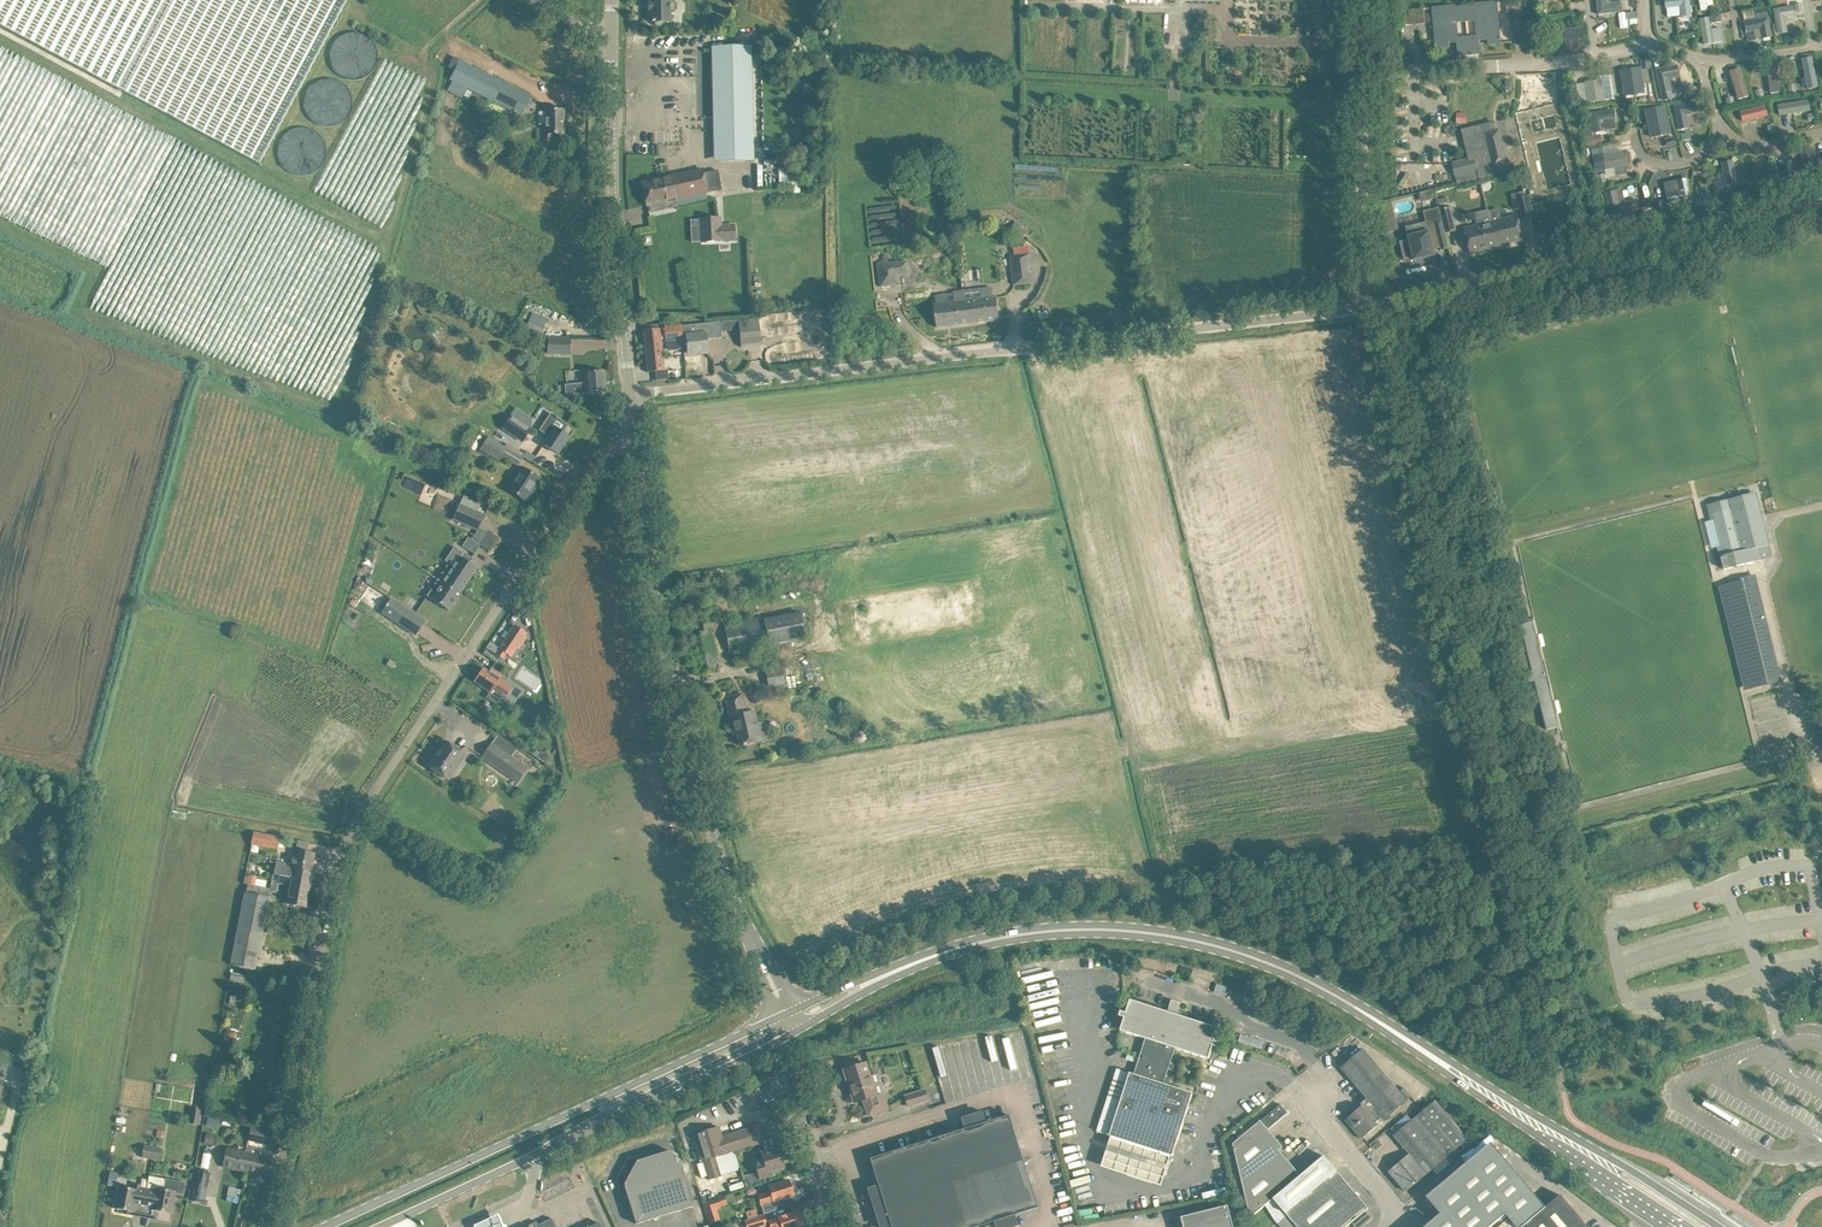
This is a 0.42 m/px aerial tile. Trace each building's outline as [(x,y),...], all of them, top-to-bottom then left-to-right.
[(259,164),(347,0),(0,0),(0,25),(259,164)] [(669,0),(648,0),(649,22),(652,22),(654,22),(669,21),(669,12),(673,12),(676,9),(676,4),(673,1),(669,2),(669,0)] [(1598,14),(1622,12),(1621,3),(1621,0),(1597,0),(1598,14)] [(1667,7),(1680,6),(1681,16),(1691,15),(1689,0),(1666,0),(1667,7)] [(1708,9),(1707,4),(1706,0),(1699,0),(1701,11),(1708,9)] [(1501,38),(1500,38),(1497,1),(1475,3),(1475,6),(1471,7),(1471,5),(1464,6),(1466,22),(1475,21),(1476,35),(1467,36),(1469,53),(1478,52),(1479,52),(1478,40),(1488,39),(1488,45),(1500,44),(1500,40),(1501,40),(1501,38)] [(1522,1),(1506,2),(1507,15),(1523,14),(1522,1)] [(1469,53),(1467,36),(1458,37),(1457,22),(1466,22),(1464,6),(1460,6),(1461,8),(1455,8),(1454,6),(1433,8),(1436,43),(1435,44),(1435,45),(1436,45),(1436,49),(1442,49),(1448,48),(1447,43),(1457,42),(1458,54),(1459,54),(1469,53)] [(1774,10),(1778,32),(1787,31),(1785,17),(1794,16),(1793,7),(1774,10)] [(1423,8),(1409,10),(1410,24),(1424,23),(1423,8)] [(1767,8),(1755,10),(1756,17),(1768,15),(1767,8)] [(1714,43),(1709,17),(1701,18),(1706,44),(1714,43)] [(1762,38),(1772,37),(1768,17),(1745,22),(1746,31),(1760,29),(1762,38)] [(1583,28),(1565,29),(1566,47),(1584,45),(1583,28)] [(369,76),(370,34),(333,34),(333,76),(369,76)] [(719,132),(720,159),(744,159),(743,123),(752,123),(750,48),(713,49),(715,132),(719,132)] [(1808,88),(1818,86),(1812,58),(1802,60),(1808,88)] [(462,98),(467,88),(521,115),(531,96),(460,60),(450,79),(452,80),(447,90),(462,98)] [(1776,63),(1767,65),(1771,93),(1780,92),(1776,63)] [(1676,66),(1657,70),(1661,93),(1671,91),(1668,77),(1678,76),(1676,66)] [(1625,95),(1644,92),(1640,68),(1621,71),(1625,95)] [(1730,71),(1738,99),(1748,96),(1740,68),(1730,71)] [(302,110),(336,126),(352,91),(318,75),(302,110)] [(1613,98),(1610,79),(1601,81),(1601,80),(1586,82),(1589,102),(1613,98)] [(1671,91),(1661,93),(1663,103),(1667,102),(1666,99),(1675,97),(1674,90),(1671,91)] [(1778,105),(1780,115),(1810,110),(1808,101),(1778,105)] [(1694,103),(1674,106),(1679,129),(1689,127),(1686,114),(1696,112),(1694,103)] [(555,105),(542,105),(542,111),(546,111),(546,133),(542,133),(543,143),(552,142),(552,134),(563,134),(563,110),(555,110),(555,105)] [(1765,106),(1741,112),(1743,121),(1767,116),(1765,106)] [(1657,113),(1656,109),(1647,110),(1649,127),(1659,125),(1660,130),(1669,128),(1666,111),(1657,113)] [(1615,119),(1614,110),(1591,114),(1594,132),(1603,131),(1601,122),(1615,119)] [(1781,134),(1792,134),(1793,115),(1782,115),(1781,134)] [(1493,122),(1461,130),(1468,159),(1452,163),(1457,186),(1505,173),(1493,122)] [(286,129),(281,169),(318,173),(323,133),(286,129)] [(1591,129),(1583,129),(1585,137),(1586,146),(1602,143),(1601,134),(1592,135),(1591,129)] [(1689,132),(1681,134),(1682,141),(1690,139),(1689,132)] [(1674,136),(1667,138),(1670,147),(1676,144),(1674,136)] [(1794,163),(1796,172),(1814,168),(1809,145),(1800,147),(1803,161),(1794,163)] [(1624,151),(1593,156),(1596,171),(1615,168),(1616,175),(1627,173),(1624,151)] [(1787,165),(1780,167),(1781,173),(1789,172),(1787,165)] [(1529,168),(1519,170),(1523,189),(1528,188),(1529,191),(1534,190),(1529,168)] [(674,199),(707,192),(721,189),(718,170),(703,173),(703,169),(669,177),(674,199)] [(1734,169),(1724,171),(1726,181),(1713,184),(1715,193),(1738,188),(1734,169)] [(647,205),(674,199),(669,177),(642,183),(647,205)] [(1679,191),(1666,193),(1668,203),(1691,199),(1687,179),(1678,181),(1679,191)] [(1709,188),(1702,189),(1703,196),(1711,194),(1709,188)] [(1605,193),(1602,194),(1603,201),(1607,200),(1608,205),(1610,216),(1627,212),(1638,210),(1636,199),(1625,202),(1622,189),(1605,193)] [(1700,197),(1695,199),(1697,207),(1713,203),(1711,194),(1703,196),(1704,201),(1701,201),(1700,197)] [(1529,195),(1517,198),(1522,219),(1534,216),(1529,195)] [(1652,199),(1645,201),(1647,209),(1654,207),(1652,199)] [(1662,200),(1656,202),(1658,210),(1664,208),(1662,200)] [(1400,241),(1404,259),(1405,259),(1413,257),(1414,261),(1415,260),(1434,255),(1434,256),(1435,255),(1434,250),(1440,248),(1441,251),(1449,249),(1438,207),(1437,208),(1438,208),(1425,211),(1424,211),(1423,211),(1426,222),(1407,227),(1407,226),(1406,227),(1409,240),(1401,242),(1401,241),(1400,241)] [(1456,221),(1452,207),(1440,210),(1446,233),(1456,231),(1453,221),(1456,221)] [(1423,213),(1406,218),(1408,226),(1425,221),(1423,213)] [(1491,222),(1492,229),(1497,246),(1524,240),(1517,215),(1491,222)] [(701,241),(735,240),(734,225),(720,226),(720,218),(700,219),(701,241)] [(1026,233),(1021,229),(1022,227),(1016,222),(1009,232),(1021,240),(1026,233)] [(1491,222),(1464,228),(1470,253),(1497,246),(1492,229),(1491,222)] [(1014,285),(1033,282),(1032,272),(1028,272),(1028,266),(1031,265),(1030,254),(1011,256),(1014,285)] [(881,287),(892,285),(892,283),(897,283),(898,285),(900,284),(899,275),(909,273),(907,261),(897,262),(878,264),(881,287)] [(934,305),(937,328),(999,320),(997,297),(993,298),(992,287),(982,289),(983,299),(966,301),(965,291),(963,291),(953,292),(955,302),(934,305)] [(741,347),(761,345),(758,318),(738,320),(741,347)] [(684,326),(686,335),(688,353),(707,351),(706,339),(722,337),(720,321),(684,326)] [(540,338),(544,329),(528,323),(525,332),(540,338)] [(682,340),(682,336),(681,324),(664,325),(664,328),(644,330),(648,372),(663,370),(660,340),(665,339),(665,341),(682,340)] [(547,355),(570,355),(570,338),(548,337),(547,337),(547,355)] [(566,395),(605,391),(603,371),(585,372),(586,383),(565,385),(566,395)] [(568,437),(562,433),(568,425),(558,418),(558,417),(556,416),(555,417),(551,413),(540,430),(549,436),(543,444),(557,453),(568,437)] [(501,429),(523,443),(532,430),(510,415),(501,429)] [(482,439),(475,435),(467,448),(474,452),(482,439)] [(500,461),(503,457),(511,463),(517,466),(522,459),(504,448),(487,438),(480,450),(499,462),(500,461)] [(522,456),(523,457),(531,461),(531,462),(534,457),(525,452),(524,454),(522,456)] [(538,478),(522,467),(508,489),(525,501),(532,492),(530,491),(538,478)] [(1758,548),(1767,545),(1769,545),(1758,502),(1721,511),(1719,502),(1713,503),(1709,511),(1711,519),(1715,518),(1722,547),(1718,548),(1720,557),(1721,557),(1724,569),(1761,560),(1758,548)] [(478,529),(484,517),(485,515),(478,512),(460,504),(453,519),(478,530),(478,529)] [(488,551),(497,537),(489,531),(487,533),(479,545),(488,551)] [(462,546),(473,554),(479,544),(472,540),(468,537),(462,546)] [(449,611),(461,592),(477,568),(468,562),(471,557),(472,559),(473,558),(463,552),(462,554),(452,568),(448,565),(449,563),(448,563),(447,565),(426,596),(449,611)] [(1740,582),(1723,586),(1748,689),(1766,685),(1781,682),(1756,583),(1743,586),(1742,581),(1740,582)] [(391,598),(382,612),(416,635),(425,621),(391,598)] [(800,611),(762,619),(726,627),(731,651),(735,651),(752,647),(805,635),(800,611)] [(697,626),(688,628),(698,670),(709,667),(716,666),(707,624),(697,626)] [(518,649),(526,637),(524,636),(526,633),(514,625),(511,629),(499,649),(500,650),(496,655),(503,659),(506,654),(511,657),(516,648),(518,649)] [(752,649),(733,653),(736,667),(755,663),(752,649)] [(783,661),(764,664),(769,695),(788,692),(783,661)] [(500,680),(502,676),(491,669),(489,672),(483,668),(474,681),(490,693),(487,697),(504,709),(510,700),(506,698),(512,688),(500,680)] [(761,741),(754,711),(746,713),(741,694),(725,698),(732,728),(735,727),(740,746),(742,745),(743,746),(745,745),(745,744),(761,741)] [(1821,725),(1821,716),(1819,714),(1814,721),(1821,726),(1821,725)] [(856,733),(855,738),(858,741),(861,742),(864,740),(865,736),(863,732),(859,732),(856,733)] [(428,766),(445,777),(462,752),(445,741),(428,766)] [(528,768),(519,762),(492,743),(482,757),(518,782),(528,768)] [(279,837),(254,832),(251,844),(277,849),(279,837)] [(299,870),(312,872),(315,854),(295,850),(292,865),(277,862),(274,875),(279,875),(279,876),(298,879),(299,870)] [(481,875),(491,881),(499,868),(490,862),(481,875)] [(305,907),(312,872),(299,870),(298,879),(279,876),(278,881),(272,880),(270,889),(277,890),(279,882),(291,884),(287,903),(305,907)] [(255,969),(269,897),(268,897),(270,889),(248,884),(246,893),(231,965),(255,969)] [(1164,1060),(1171,1062),(1175,1048),(1209,1059),(1213,1046),(1218,1048),(1220,1043),(1214,1041),(1219,1028),(1130,1000),(1126,1013),(1121,1011),(1119,1016),(1124,1018),(1120,1030),(1145,1038),(1140,1056),(1163,1064),(1164,1060)] [(1018,1036),(1021,1053),(1031,1051),(1028,1034),(1018,1036)] [(1346,1120),(1355,1131),(1362,1139),(1376,1127),(1375,1127),(1376,1123),(1375,1123),(1383,1117),(1385,1119),(1407,1101),(1407,1100),(1411,1096),(1404,1088),(1399,1092),(1364,1049),(1341,1068),(1372,1104),(1368,1107),(1361,1106),(1346,1120)] [(1175,1064),(1171,1062),(1164,1060),(1163,1064),(1140,1056),(1134,1074),(1164,1084),(1169,1069),(1173,1070),(1175,1064)] [(843,1070),(854,1102),(863,1100),(868,1116),(888,1109),(880,1111),(875,1096),(883,1093),(877,1074),(869,1077),(869,1075),(865,1063),(843,1070)] [(38,1086),(47,1088),(52,1067),(51,1066),(43,1065),(38,1086)] [(1164,1084),(1134,1074),(1130,1073),(1110,1136),(1160,1152),(1158,1157),(1171,1161),(1193,1093),(1164,1084)] [(909,1106),(929,1100),(925,1090),(906,1096),(909,1106)] [(1394,1135),(1410,1153),(1389,1172),(1406,1192),(1468,1139),(1435,1101),(1394,1135)] [(1269,1213),(1329,1162),(1324,1156),(1300,1176),(1279,1150),(1282,1147),(1267,1129),(1287,1112),(1281,1104),(1260,1121),(1233,1144),(1251,1218),(1264,1207),(1269,1213)] [(188,1123),(199,1125),(201,1110),(190,1109),(188,1123)] [(960,1131),(871,1159),(879,1185),(868,1188),(880,1226),(887,1226),(892,1225),(893,1226),(978,1226),(995,1222),(996,1226),(1017,1226),(1019,1226),(1016,1215),(1039,1208),(1010,1115),(986,1123),(983,1111),(962,1118),(966,1129),(960,1131)] [(272,1131),(251,1127),(248,1140),(269,1144),(272,1131)] [(718,1176),(712,1157),(758,1143),(753,1127),(721,1137),(718,1127),(694,1134),(702,1160),(703,1160),(709,1179),(718,1176)] [(207,1133),(204,1144),(212,1145),(216,1146),(217,1140),(213,1139),(214,1135),(207,1133)] [(152,1159),(155,1147),(144,1145),(142,1157),(152,1159)] [(160,1160),(162,1148),(155,1147),(152,1159),(160,1160)] [(247,1147),(245,1153),(227,1149),(224,1166),(268,1175),(272,1159),(270,1158),(272,1152),(247,1147)] [(760,1182),(759,1178),(768,1175),(767,1172),(784,1166),(778,1147),(752,1155),(757,1172),(750,1174),(750,1173),(742,1175),(746,1187),(753,1185),(753,1184),(760,1182)] [(1546,1207),(1505,1159),(1502,1161),(1487,1149),(1475,1159),(1473,1157),(1426,1197),(1440,1214),(1425,1226),(1491,1226),(1506,1215),(1516,1226),(1588,1226),(1560,1195),(1546,1207)] [(619,1192),(620,1191),(619,1189),(624,1187),(636,1224),(693,1206),(677,1154),(669,1150),(641,1159),(640,1153),(627,1157),(627,1158),(616,1179),(619,1192)] [(1372,1213),(1329,1162),(1269,1213),(1281,1226),(1346,1226),(1353,1221),(1359,1226),(1362,1226),(1371,1219),(1373,1217),(1373,1215),(1372,1213)] [(209,1173),(197,1170),(191,1200),(203,1203),(209,1173)] [(115,1187),(117,1173),(110,1172),(107,1185),(115,1187)] [(147,1188),(144,1205),(153,1207),(151,1218),(156,1219),(158,1211),(171,1213),(175,1193),(183,1194),(186,1182),(165,1178),(163,1189),(156,1188),(156,1190),(147,1188)] [(793,1195),(788,1180),(769,1186),(770,1191),(758,1195),(764,1213),(776,1210),(773,1202),(793,1195)] [(144,1205),(147,1188),(140,1187),(141,1185),(135,1184),(134,1189),(118,1186),(114,1208),(127,1211),(127,1214),(133,1215),(135,1203),(144,1205)] [(717,1198),(704,1202),(710,1223),(718,1220),(715,1208),(719,1207),(717,1198)] [(1228,1206),(1181,1217),(1184,1226),(1234,1226),(1228,1206)] [(473,1221),(476,1226),(504,1226),(496,1210),(473,1221)] [(802,1226),(797,1211),(768,1220),(770,1226),(799,1226),(802,1226)] [(763,1214),(744,1220),(746,1226),(758,1226),(766,1225),(763,1214)] [(247,1219),(238,1217),(236,1226),(245,1226),(247,1219)] [(551,1218),(538,1224),(536,1221),(526,1226),(527,1226),(555,1226),(551,1218)]
